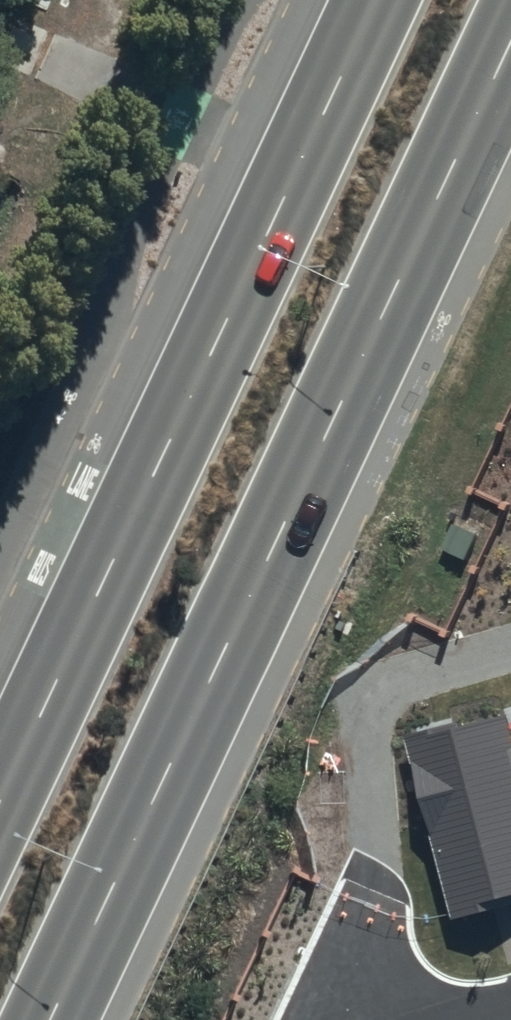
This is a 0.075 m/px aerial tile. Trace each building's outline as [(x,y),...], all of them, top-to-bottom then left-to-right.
[(405,737),(452,916),(510,900),(510,738),(504,711),(405,737)]
